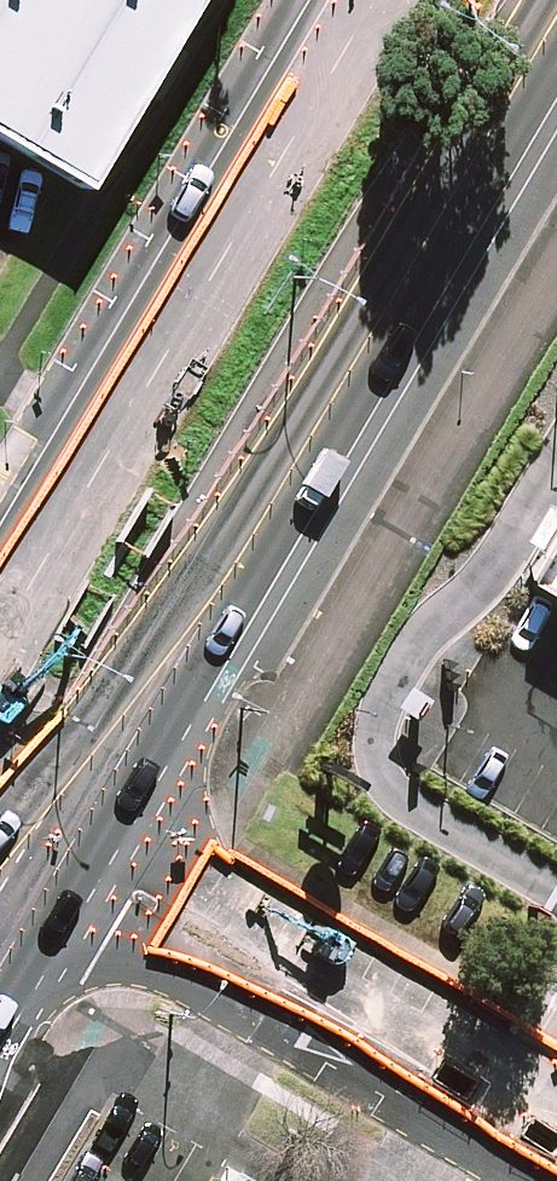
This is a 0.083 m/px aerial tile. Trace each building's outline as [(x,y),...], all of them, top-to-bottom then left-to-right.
[(61,195),(176,0),(0,0),(0,159),(61,195)] [(516,576),(556,599),(556,506),(516,576)]
